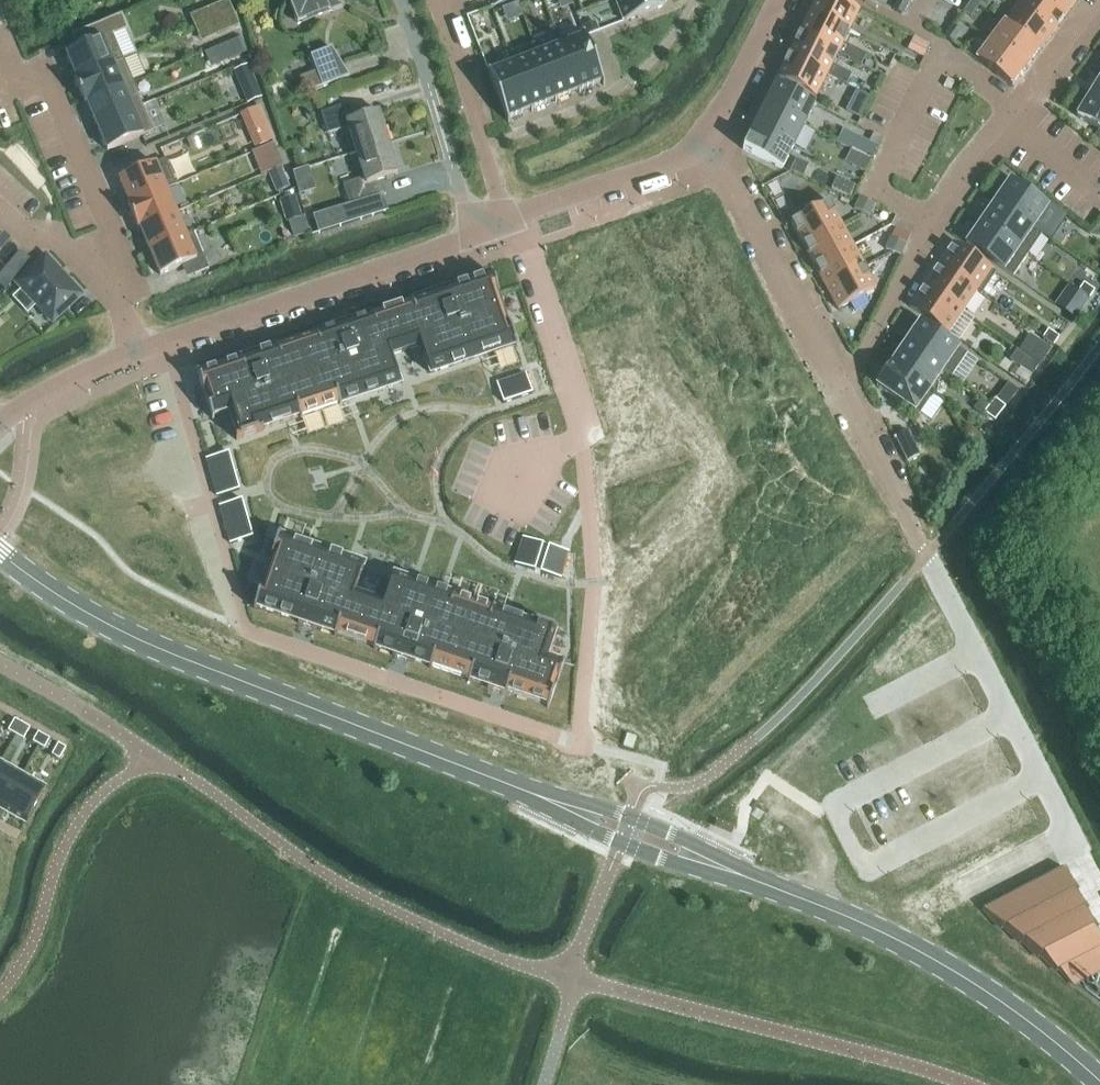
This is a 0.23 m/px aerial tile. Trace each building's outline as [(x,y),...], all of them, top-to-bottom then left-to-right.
[(344,6),(334,0),(287,0),(297,25),(344,6)] [(623,21),(624,22),(664,6),(662,0),(615,0),(623,21)] [(859,10),(839,0),(815,0),(809,13),(848,32),(859,10)] [(893,11),(901,15),(907,3),(902,0),(899,0),(893,11)] [(1063,18),(1039,0),(1022,0),(1016,9),(1050,35),(1063,18)] [(1076,0),(1039,0),(1063,18),(1076,0)] [(228,1),(206,10),(212,23),(234,13),(228,1)] [(971,2),(963,12),(971,18),(979,6),(971,2)] [(1038,51),(1050,35),(1016,9),(1003,25),(1038,51)] [(239,26),(234,13),(212,23),(217,36),(239,26)] [(809,13),(798,34),(837,54),(861,66),(866,57),(842,45),(848,32),(809,13)] [(78,50),(66,55),(76,79),(113,64),(113,65),(123,61),(137,55),(121,18),(73,38),(78,50)] [(594,24),(582,29),(583,32),(585,36),(597,31),(594,24)] [(1025,68),(1038,51),(1003,25),(990,42),(1025,68)] [(945,37),(952,42),(960,32),(953,26),(945,37)] [(559,43),(579,94),(580,94),(579,91),(601,83),(603,87),(604,86),(585,36),(583,32),(582,33),(584,37),(561,46),(560,43),(559,43)] [(837,54),(798,34),(787,56),(827,76),(846,86),(851,76),(831,66),(837,54)] [(241,38),(223,46),(229,60),(247,53),(241,38)] [(921,42),(915,54),(923,58),(929,46),(921,42)] [(977,60),(1012,86),(1025,68),(990,42),(977,60)] [(579,94),(559,43),(560,46),(537,55),(536,52),(556,104),(556,103),(555,101),(578,92),(579,95),(579,94)] [(310,57),(322,87),(349,76),(331,48),(310,57)] [(512,62),(532,113),(531,110),(554,101),(555,104),(556,104),(536,52),(535,53),(536,55),(514,64),(512,61),(512,62)] [(827,76),(787,56),(776,78),(815,98),(827,76)] [(76,79),(74,80),(84,105),(87,104),(86,103),(132,83),(124,63),(123,61),(113,65),(113,64),(76,79)] [(532,113),(512,62),(511,62),(512,65),(490,73),(488,69),(487,70),(508,124),(509,123),(508,119),(530,111),(531,113),(532,113)] [(1089,96),(1099,103),(1099,79),(1089,96)] [(132,83),(86,103),(87,104),(96,127),(143,107),(132,83)] [(804,126),(815,104),(776,84),(765,106),(804,126)] [(257,86),(242,92),(247,105),(262,99),(257,86)] [(855,90),(845,111),(860,119),(870,98),(855,90)] [(1076,117),(1099,131),(1099,132),(1099,103),(1089,96),(1076,117)] [(348,128),(356,153),(388,143),(378,112),(355,119),(350,104),(321,114),(327,135),(348,128)] [(260,106),(242,114),(250,131),(268,123),(260,106)] [(793,148),(804,126),(765,106),(754,128),(793,148)] [(143,107),(96,127),(107,151),(143,136),(153,132),(143,107)] [(793,148),(754,128),(743,150),(782,170),(793,148)] [(858,139),(853,149),(855,150),(870,158),(875,147),(869,144),(864,142),(860,140),(858,139)] [(388,143),(356,153),(364,178),(343,185),(350,206),(379,196),(374,182),(398,174),(388,143)] [(857,153),(851,165),(864,172),(870,160),(857,153)] [(129,204),(166,189),(166,190),(176,186),(165,160),(119,180),(129,204)] [(285,177),(271,182),(276,194),(290,188),(285,177)] [(833,182),(830,188),(849,198),(855,186),(842,179),(839,185),(833,182)] [(1009,182),(994,203),(1041,235),(1051,242),(1052,241),(1048,238),(1065,214),(1047,202),(1044,206),(1009,182)] [(140,229),(139,228),(176,212),(166,190),(166,189),(129,204),(127,205),(137,230),(140,229)] [(288,221),(301,217),(294,196),(282,200),(288,221)] [(868,201),(860,198),(854,209),(862,213),(868,201)] [(875,205),(868,201),(862,213),(869,217),(875,205)] [(829,203),(791,224),(802,245),(841,225),(829,203)] [(994,203),(980,224),(1027,256),(1041,235),(994,203)] [(342,207),(313,217),(318,234),(348,224),(342,207)] [(149,252),(186,236),(185,235),(176,212),(139,228),(140,229),(149,252)] [(980,224),(965,245),(1013,277),(1027,256),(980,224)] [(852,246),(841,225),(802,245),(814,267),(852,246)] [(149,252),(160,276),(189,264),(195,276),(209,270),(192,232),(185,235),(186,236),(149,252)] [(10,239),(3,234),(0,237),(0,251),(10,239)] [(885,250),(893,253),(898,241),(891,238),(885,250)] [(898,241),(893,253),(901,257),(906,245),(898,241)] [(977,292),(976,293),(980,296),(996,274),(953,244),(938,266),(977,292)] [(864,267),(852,246),(814,267),(826,288),(864,267)] [(0,275),(0,288),(4,292),(29,260),(20,252),(0,275)] [(45,257),(16,284),(52,322),(81,296),(45,257)] [(938,266),(924,286),(962,313),(976,293),(977,292),(938,266)] [(826,288),(837,310),(876,289),(864,267),(826,288)] [(198,373),(196,373),(212,420),(214,419),(213,417),(229,411),(238,438),(235,439),(236,441),(263,432),(263,430),(299,418),(300,421),(302,420),(301,418),(338,405),(339,408),(341,407),(340,404),(400,384),(390,356),(420,346),(430,374),(514,346),(514,349),(516,348),(509,325),(507,326),(507,327),(506,327),(496,297),(497,296),(497,297),(499,297),(498,293),(491,274),(490,275),(491,277),(448,292),(447,289),(429,295),(430,298),(412,304),(411,301),(409,302),(410,304),(373,317),(372,314),(370,315),(371,318),(353,324),(352,321),(334,327),(335,330),(317,336),(316,333),(314,334),(315,336),(278,349),(277,346),(275,347),(276,350),(258,356),(257,353),(239,359),(240,362),(199,376),(198,373)] [(1083,284),(1078,291),(1089,299),(1094,291),(1083,284)] [(924,286),(924,287),(909,308),(948,334),(962,313),(924,286)] [(1068,288),(1055,306),(1075,320),(1088,301),(1068,288)] [(919,323),(905,344),(943,371),(943,372),(951,377),(967,355),(919,323)] [(1048,331),(1043,338),(1053,346),(1058,339),(1048,331)] [(1043,338),(1038,346),(1048,353),(1053,346),(1043,338)] [(905,344),(891,365),(929,391),(930,391),(943,372),(943,371),(905,344)] [(1016,351),(1009,362),(1020,370),(1031,377),(1039,366),(1016,351)] [(618,354),(592,361),(611,425),(636,417),(618,354)] [(891,365),(876,386),(919,416),(934,393),(930,391),(929,391),(891,365)] [(525,374),(496,384),(503,404),(532,394),(525,374)] [(995,400),(990,407),(1000,415),(1005,408),(995,401),(995,400)] [(980,401),(973,410),(982,417),(984,415),(989,408),(980,401)] [(989,408),(984,415),(994,423),(1000,415),(990,407),(989,408)] [(919,455),(907,431),(895,437),(907,461),(919,455)] [(228,453),(206,459),(216,497),(239,490),(228,453)] [(241,500),(219,506),(230,544),(252,538),(241,500)] [(261,586),(253,609),(255,610),(256,607),(298,621),(297,624),(316,630),(317,628),(335,634),(334,636),(335,637),(336,634),(374,647),(373,650),(375,650),(375,648),(393,654),(392,656),(411,663),(412,660),(429,666),(429,669),(430,669),(431,667),(469,679),(468,682),(469,683),(470,680),(488,686),(487,689),(506,695),(507,692),(547,706),(546,709),(548,710),(564,663),(562,663),(561,665),(545,660),(554,633),(557,634),(558,632),(531,623),(530,624),(494,612),(495,609),(493,608),(492,611),(455,598),(456,595),(454,595),(453,598),(393,577),(384,605),(354,595),(363,567),(280,538),(280,536),(279,535),(271,558),(273,558),(273,557),(274,558),(264,588),(263,588),(263,587),(261,586)] [(515,561),(514,565),(560,579),(561,574),(568,552),(523,538),(515,561)] [(14,720),(8,731),(15,735),(22,724),(14,720)] [(22,724),(15,735),(23,740),(30,728),(22,724)] [(38,733),(31,744),(37,748),(43,751),(50,740),(44,736),(38,733)] [(58,744),(51,756),(59,760),(65,749),(58,744)] [(0,763),(0,809),(2,810),(22,774),(0,762),(0,763)] [(22,774),(2,810),(25,823),(45,787),(22,774)] [(982,912),(1076,985),(1099,1003),(1099,941),(1064,871),(1063,870),(1034,885),(982,912)]
